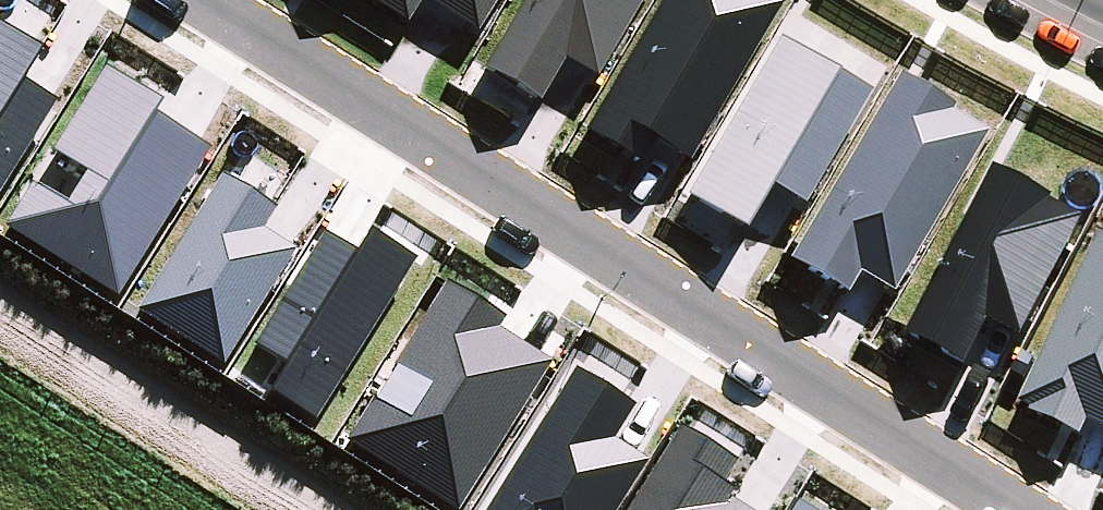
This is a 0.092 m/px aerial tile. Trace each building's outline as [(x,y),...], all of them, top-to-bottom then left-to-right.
[(408,17),(418,0),(381,0),(408,17)] [(477,26),(493,0),(435,0),(477,26)] [(595,70),(638,0),(518,0),(483,59),(538,95),(564,52),(595,70)] [(688,156),(780,0),(660,0),(584,128),(643,163),(657,138),(688,156)] [(0,15),(0,184),(56,94),(22,74),(42,41),(0,15)] [(873,85),(781,32),(687,191),(746,224),(772,179),(804,199),(873,85)] [(115,291),(211,140),(153,104),(160,94),(105,59),(51,145),(84,166),(65,196),(32,176),(3,222),(115,291)] [(900,67),(790,253),(847,290),(859,269),(893,287),(989,126),(952,105),(956,99),(900,67)] [(969,365),(993,320),(1023,336),(1087,214),(1055,197),(1056,192),(998,161),(907,333),(969,365)] [(222,358),(295,244),(262,223),(276,201),(221,167),(135,303),(222,358)] [(313,414),(417,251),(369,221),(354,244),(323,225),(253,335),(285,356),(266,385),(313,414)] [(1099,229),(1021,400),(1035,405),(1032,410),(1087,434),(1093,420),(1102,425),(1102,230),(1099,229)] [(460,504),(550,356),(496,324),(505,309),(445,273),(394,358),(425,377),(405,409),(373,390),(346,435),(460,504)] [(634,400),(576,363),(485,509),(614,509),(648,456),(613,433),(634,400)] [(687,423),(633,509),(759,509),(736,496),(741,488),(730,479),(743,458),(687,423)] [(809,499),(802,509),(827,509),(809,499)]
